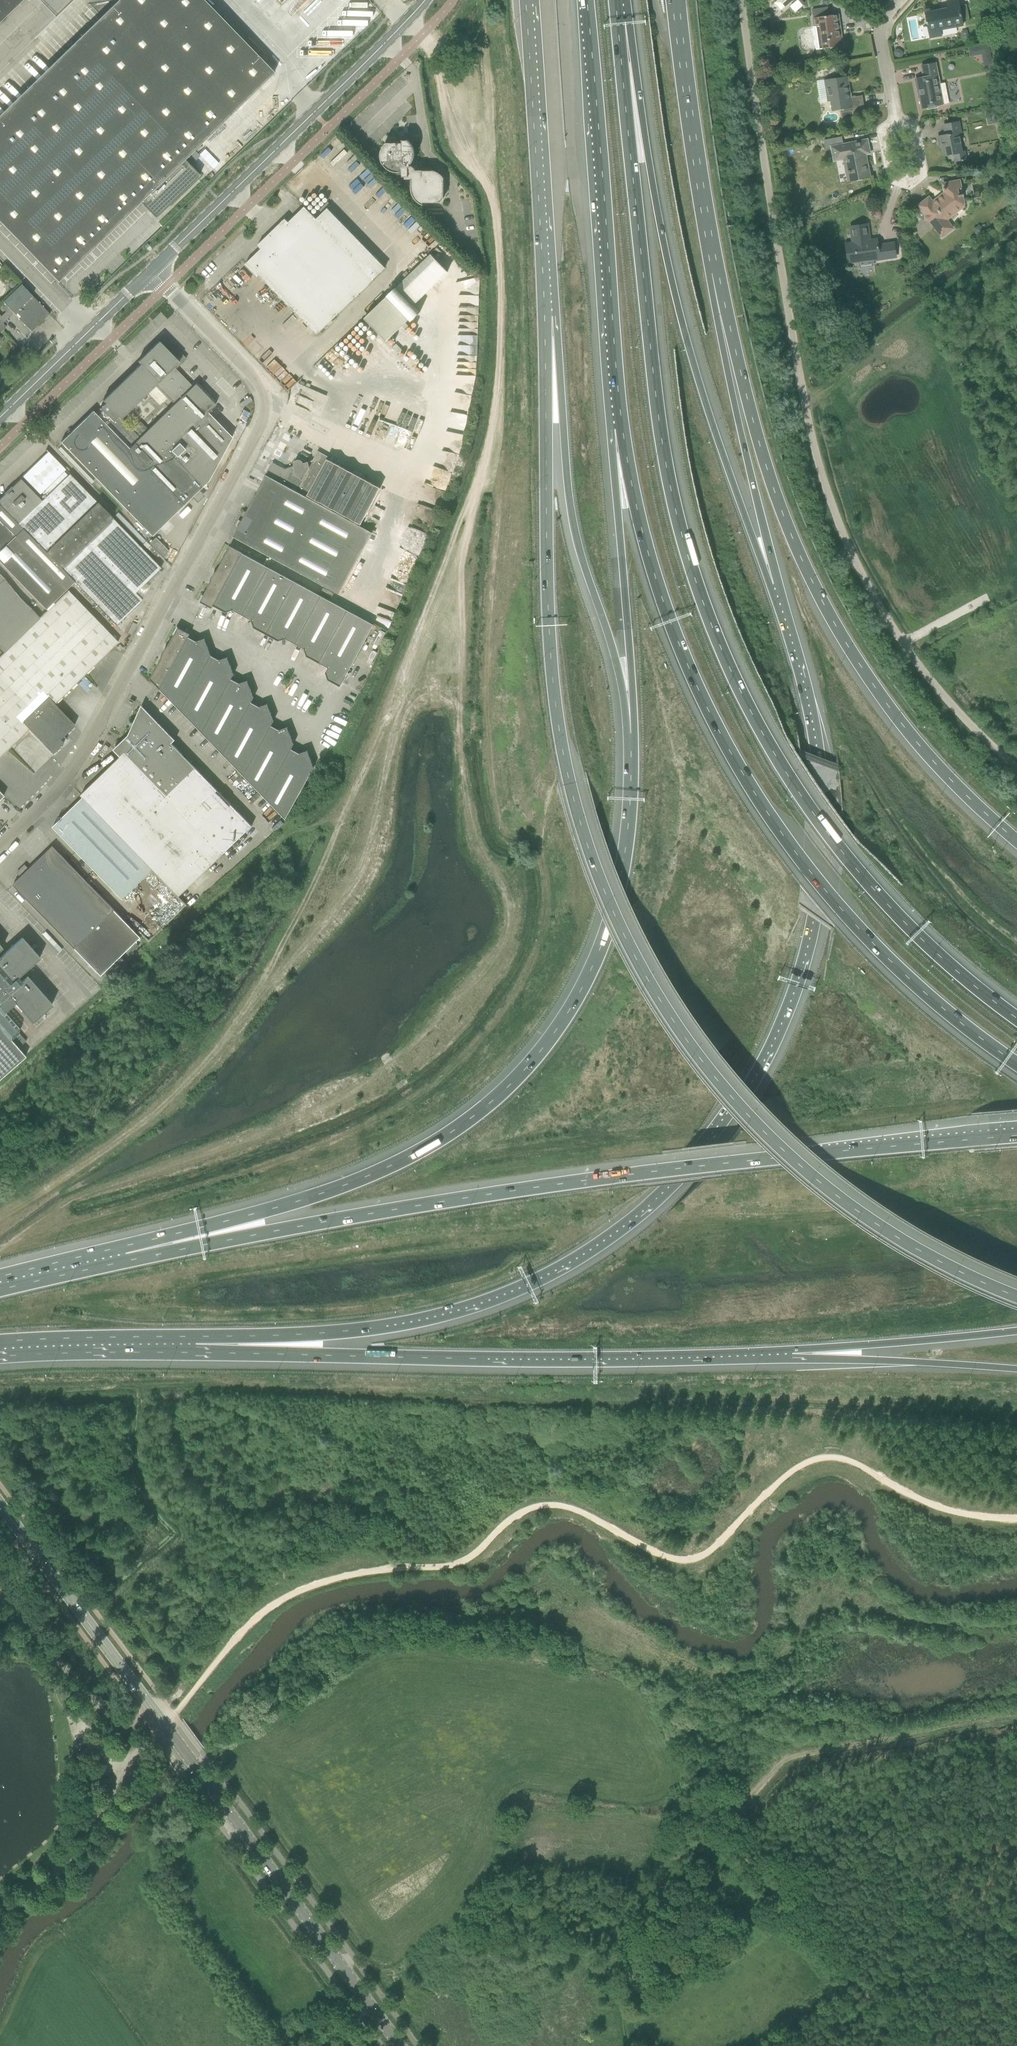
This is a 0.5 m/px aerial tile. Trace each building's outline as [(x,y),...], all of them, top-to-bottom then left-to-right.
[(0,115),(0,223),(57,282),(140,202),(147,210),(155,218),(163,211),(199,175),(184,159),(273,73),(202,0),(118,0),(0,115)] [(22,0),(0,0),(0,21),(22,0)] [(774,3),(781,10),(793,0),(777,0),(774,3)] [(959,9),(958,0),(955,0),(946,2),(947,8),(925,13),(926,22),(926,25),(927,25),(930,39),(941,36),(940,30),(963,26),(959,9)] [(828,8),(818,9),(812,10),(814,27),(817,50),(843,46),(838,14),(829,16),(828,8)] [(385,23),(377,28),(384,39),(392,34),(385,23)] [(896,50),(894,52),(894,55),(898,58),(901,57),(903,55),(902,52),(899,49),(896,50)] [(923,78),(915,79),(918,92),(920,92),(921,97),(919,97),(921,109),(931,107),(943,104),(949,103),(945,83),(939,84),(935,64),(931,64),(921,66),(923,78)] [(841,79),(840,78),(824,81),(828,81),(830,88),(828,89),(830,97),(831,97),(831,101),(830,101),(832,112),(840,111),(841,121),(865,118),(862,97),(850,98),(851,101),(849,101),(848,94),(850,94),(848,80),(840,81),(839,79),(841,79)] [(998,94),(989,96),(991,105),(1000,103),(998,94)] [(1000,105),(985,109),(986,116),(993,114),(995,123),(1004,121),(1000,105)] [(959,122),(953,123),(944,125),(946,135),(938,137),(939,143),(942,143),(944,156),(954,154),(956,161),(961,160),(961,161),(964,161),(963,160),(966,159),(965,151),(963,151),(959,133),(961,132),(959,122)] [(334,143),(342,152),(351,145),(342,135),(334,143)] [(410,143),(408,141),(407,140),(407,141),(402,141),(402,143),(386,143),(384,145),(382,147),(381,150),(380,153),(380,156),(380,159),(381,161),(382,164),(384,167),(386,169),(388,170),(390,171),(392,172),(395,172),(402,173),(402,177),(404,177),(404,180),(411,180),(411,192),(412,194),(413,197),(415,199),(417,202),(420,203),(422,205),(422,203),(439,203),(442,200),(443,201),(444,198),(446,196),(446,193),(446,190),(446,187),(445,184),(444,182),(443,181),(443,179),(442,177),(440,175),(439,173),(437,172),(435,172),(432,171),(416,171),(412,167),(411,167),(411,164),(412,163),(413,160),(414,157),(414,154),(414,151),(413,148),(412,146),(410,143)] [(849,173),(851,181),(870,177),(865,155),(870,154),(867,140),(831,147),(834,161),(847,158),(849,170),(848,171),(848,174),(849,173)] [(348,161),(356,153),(353,149),(344,158),(348,161)] [(368,176),(371,183),(377,181),(374,173),(368,176)] [(919,206),(914,210),(920,218),(921,220),(927,216),(926,216),(926,217),(926,218),(926,219),(927,219),(927,220),(928,220),(929,220),(930,220),(942,236),(953,228),(947,220),(963,208),(963,207),(964,207),(964,206),(964,205),(964,204),(964,203),(963,196),(964,195),(964,194),(960,195),(959,188),(961,188),(960,181),(953,182),(943,184),(944,188),(944,191),(945,191),(945,193),(933,203),(929,198),(919,206)] [(411,213),(387,189),(379,197),(403,221),(411,213)] [(316,219),(311,214),(304,207),(288,222),(285,219),(257,245),(261,249),(245,264),(257,277),(259,275),(317,335),(385,268),(327,209),(316,219)] [(846,244),(847,254),(848,263),(858,262),(858,258),(873,256),(874,260),(896,258),(894,244),(878,246),(877,240),(868,241),(867,237),(869,236),(868,225),(851,227),(853,239),(855,239),(855,243),(846,244)] [(917,240),(910,245),(917,254),(924,249),(917,240)] [(412,305),(447,272),(430,254),(396,288),(395,287),(387,296),(364,318),(386,341),(409,319),(410,321),(419,313),(412,305)] [(31,332),(49,314),(21,284),(2,302),(31,332)] [(457,374),(476,375),(477,329),(459,329),(459,334),(468,335),(468,345),(465,345),(465,354),(464,354),(463,360),(457,360),(457,374)] [(173,356),(171,358),(167,354),(174,347),(174,346),(168,352),(158,342),(138,362),(140,364),(102,401),(105,403),(100,408),(102,410),(97,415),(92,411),(60,442),(151,536),(160,528),(163,532),(170,525),(167,521),(191,497),(197,503),(203,496),(198,490),(202,487),(208,481),(233,435),(232,435),(231,437),(207,412),(215,405),(195,384),(192,387),(173,367),(178,362),(173,356)] [(359,405),(368,409),(374,395),(366,391),(359,405)] [(326,459),(324,455),(318,451),(313,460),(303,463),(302,461),(301,460),(299,460),(297,460),(295,461),(294,462),(293,464),(293,466),(289,468),(289,467),(284,469),(273,463),(267,473),(266,475),(306,497),(307,496),(360,525),(380,488),(326,459)] [(65,470),(55,459),(49,454),(46,454),(39,461),(38,464),(35,468),(32,468),(24,475),(24,478),(29,484),(32,484),(33,485),(33,488),(38,493),(41,493),(45,497),(41,501),(20,479),(0,498),(0,563),(46,610),(74,582),(116,625),(142,600),(135,593),(161,568),(65,470)] [(306,497),(266,475),(241,521),(239,520),(236,525),(238,526),(233,537),(338,595),(372,533),(306,497)] [(163,560),(168,551),(155,538),(148,544),(163,560)] [(213,606),(242,553),(230,547),(200,602),(212,609),(213,606)] [(242,615),(268,567),(242,553),(213,606),(223,611),(227,610),(229,611),(233,610),(242,615)] [(266,634),(294,582),(268,567),(242,615),(251,620),(252,624),(254,625),(255,629),(266,634)] [(0,574),(0,649),(3,652),(39,618),(2,580),(4,579),(0,574)] [(295,644),(321,596),(294,582),(266,634),(276,640),(280,639),(282,640),(285,639),(295,644)] [(104,628),(67,591),(39,618),(3,652),(0,656),(0,756),(28,729),(23,723),(49,699),(54,704),(118,642),(104,628)] [(320,663),(348,611),(321,596),(295,644),(304,649),(305,652),(307,653),(308,657),(320,663)] [(340,687),(374,625),(348,611),(320,663),(328,668),(325,672),(326,676),(328,677),(329,681),(340,687)] [(188,637),(190,634),(178,628),(149,679),(160,689),(188,637)] [(204,638),(196,642),(188,637),(160,689),(180,711),(211,656),(204,638)] [(227,657),(219,660),(211,656),(180,711),(202,733),(231,679),(233,674),(227,657)] [(247,681),(239,684),(231,679),(202,733),(222,754),(251,702),(254,697),(247,681)] [(74,725),(54,704),(49,699),(23,723),(28,729),(52,753),(66,740),(63,736),(74,725)] [(267,704),(259,707),(251,702),(222,754),(243,776),(271,726),(274,721),(267,704)] [(171,744),(175,740),(141,705),(128,735),(113,750),(120,757),(81,795),(83,797),(153,870),(179,897),(252,826),(182,754),(171,744)] [(287,727),(279,730),(271,726),(243,776),(264,798),(291,749),(294,744),(287,727)] [(307,751),(299,754),(291,749),(264,798),(285,819),(314,767),(307,751)] [(179,897),(153,870),(83,797),(53,827),(123,899),(153,870),(179,897)] [(101,976),(141,937),(52,846),(29,869),(25,865),(17,873),(20,877),(13,885),(101,976)] [(25,1057),(11,1041),(19,1034),(19,1028),(5,1012),(14,1003),(31,1023),(52,1005),(27,977),(21,982),(17,978),(40,958),(22,938),(0,957),(0,1079),(25,1057)]
